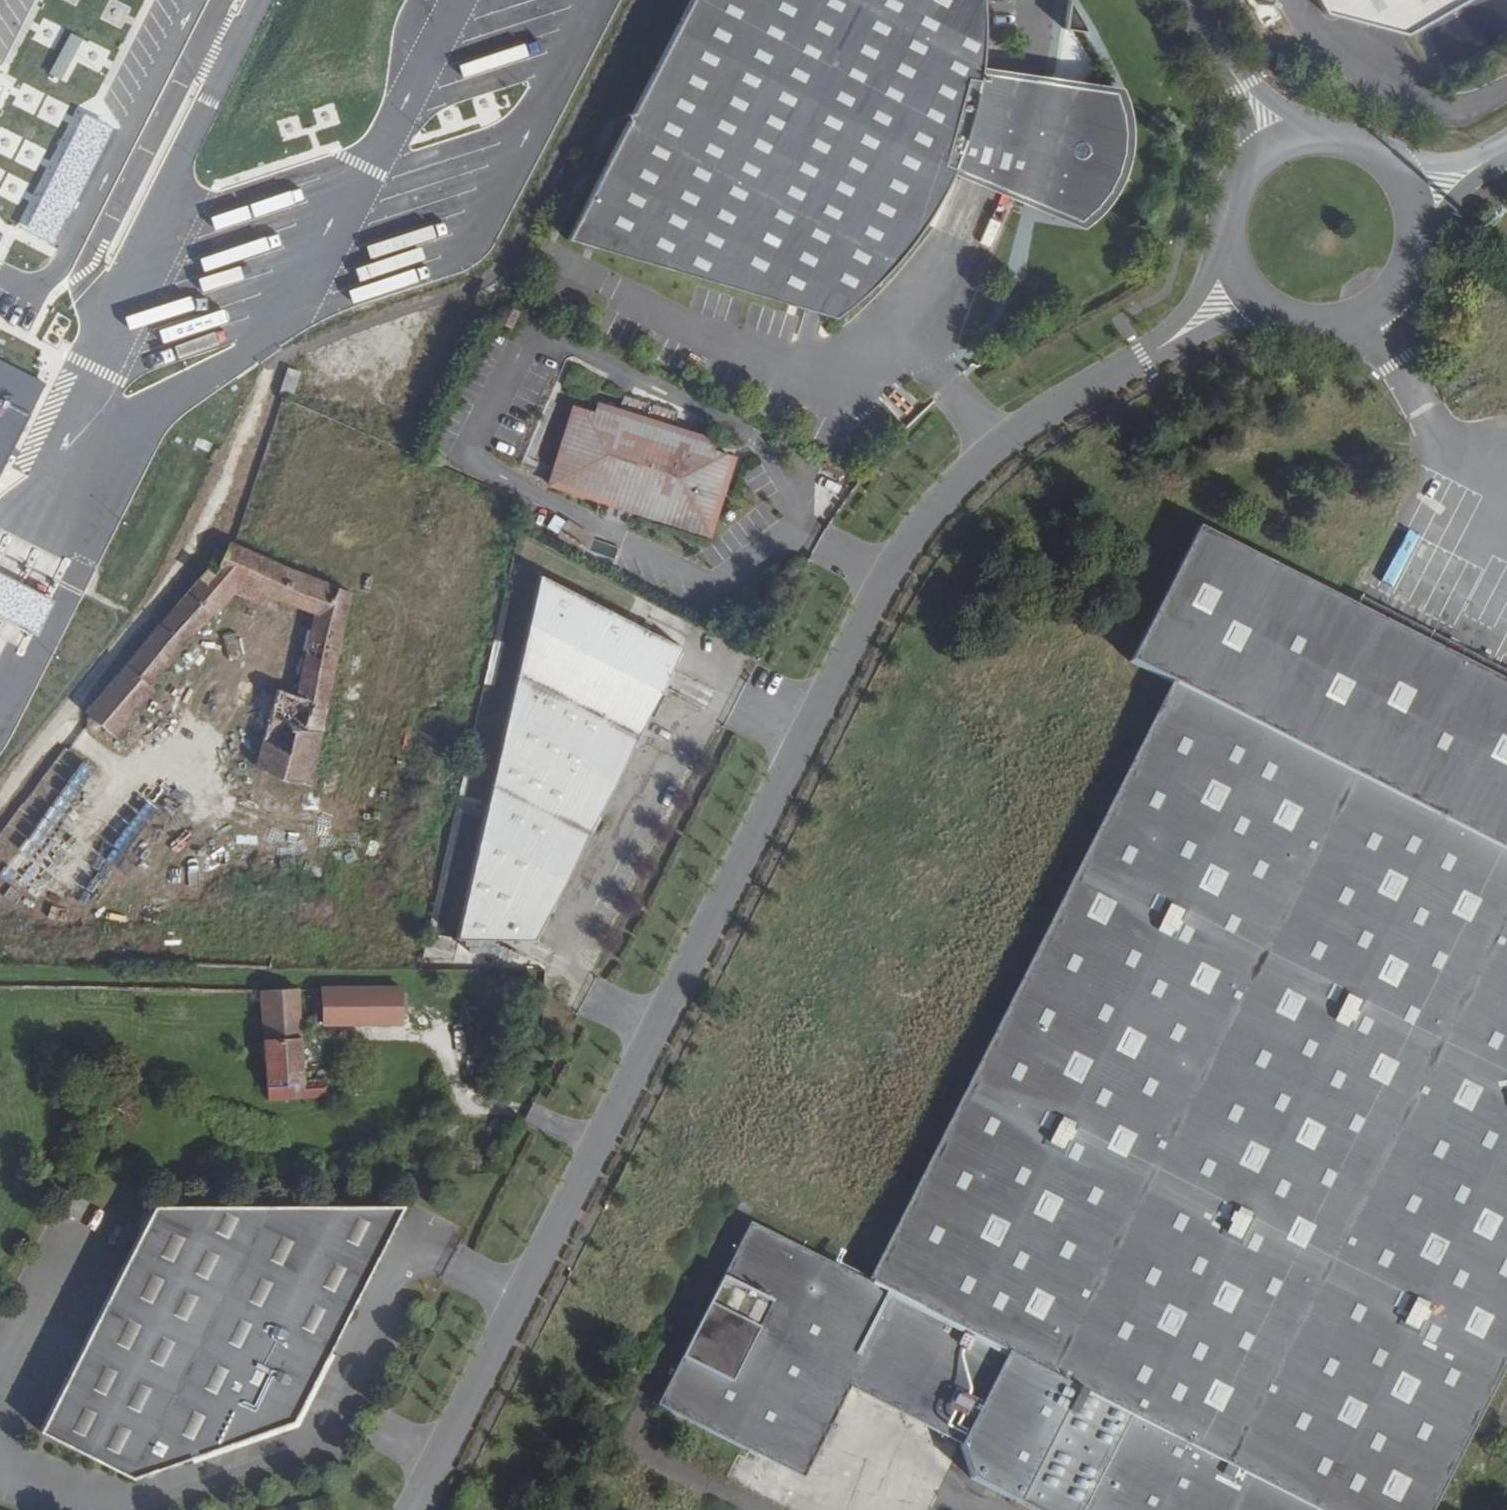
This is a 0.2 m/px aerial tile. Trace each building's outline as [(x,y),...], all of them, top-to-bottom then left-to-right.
[(563,241),(831,320),(844,310),(865,293),(883,274),(901,254),(915,235),(931,210),(951,171),(1078,223),(1096,207),(1107,193),(1116,175),(1122,155),(1123,135),(1121,114),(1114,93),(1082,88),(1075,110),(1051,106),(1053,92),(977,81),(980,54),(981,27),(980,1),(980,0),(687,0),(563,241)] [(1323,14),(1404,35),(1466,0),(1315,0),(1323,14)] [(45,383),(0,361),(0,473),(45,383)] [(705,537),(711,519),(730,460),(707,453),(710,442),(595,406),(592,416),(570,410),(552,468),(546,487),(705,537)] [(1172,686),(868,1288),(747,1227),(654,1410),(800,1484),(847,1393),(872,1342),(984,1398),(958,1450),(969,1483),(1022,1509),(1429,1509),(1506,1357),(1506,688),(1345,606),(1196,530),(1128,664),(1172,686)] [(228,539),(216,534),(204,561),(218,566),(228,539)] [(293,685),(272,681),(255,761),(307,776),(346,585),(228,539),(218,566),(204,561),(201,566),(90,705),(117,725),(156,679),(151,675),(227,585),(259,595),(264,584),(311,601),(293,685)] [(540,573),(458,937),(534,939),(669,674),(683,646),(540,573)] [(290,983),(262,982),(263,1099),(315,1099),(315,1077),(292,1076),(290,983)] [(357,1016),(357,1022),(365,1022),(364,983),(318,983),(319,1015),(357,1016)] [(398,1203),(147,1204),(35,1432),(134,1465),(295,1411),(398,1203)] [(872,1342),(847,1393),(958,1450),(984,1398),(872,1342)]
